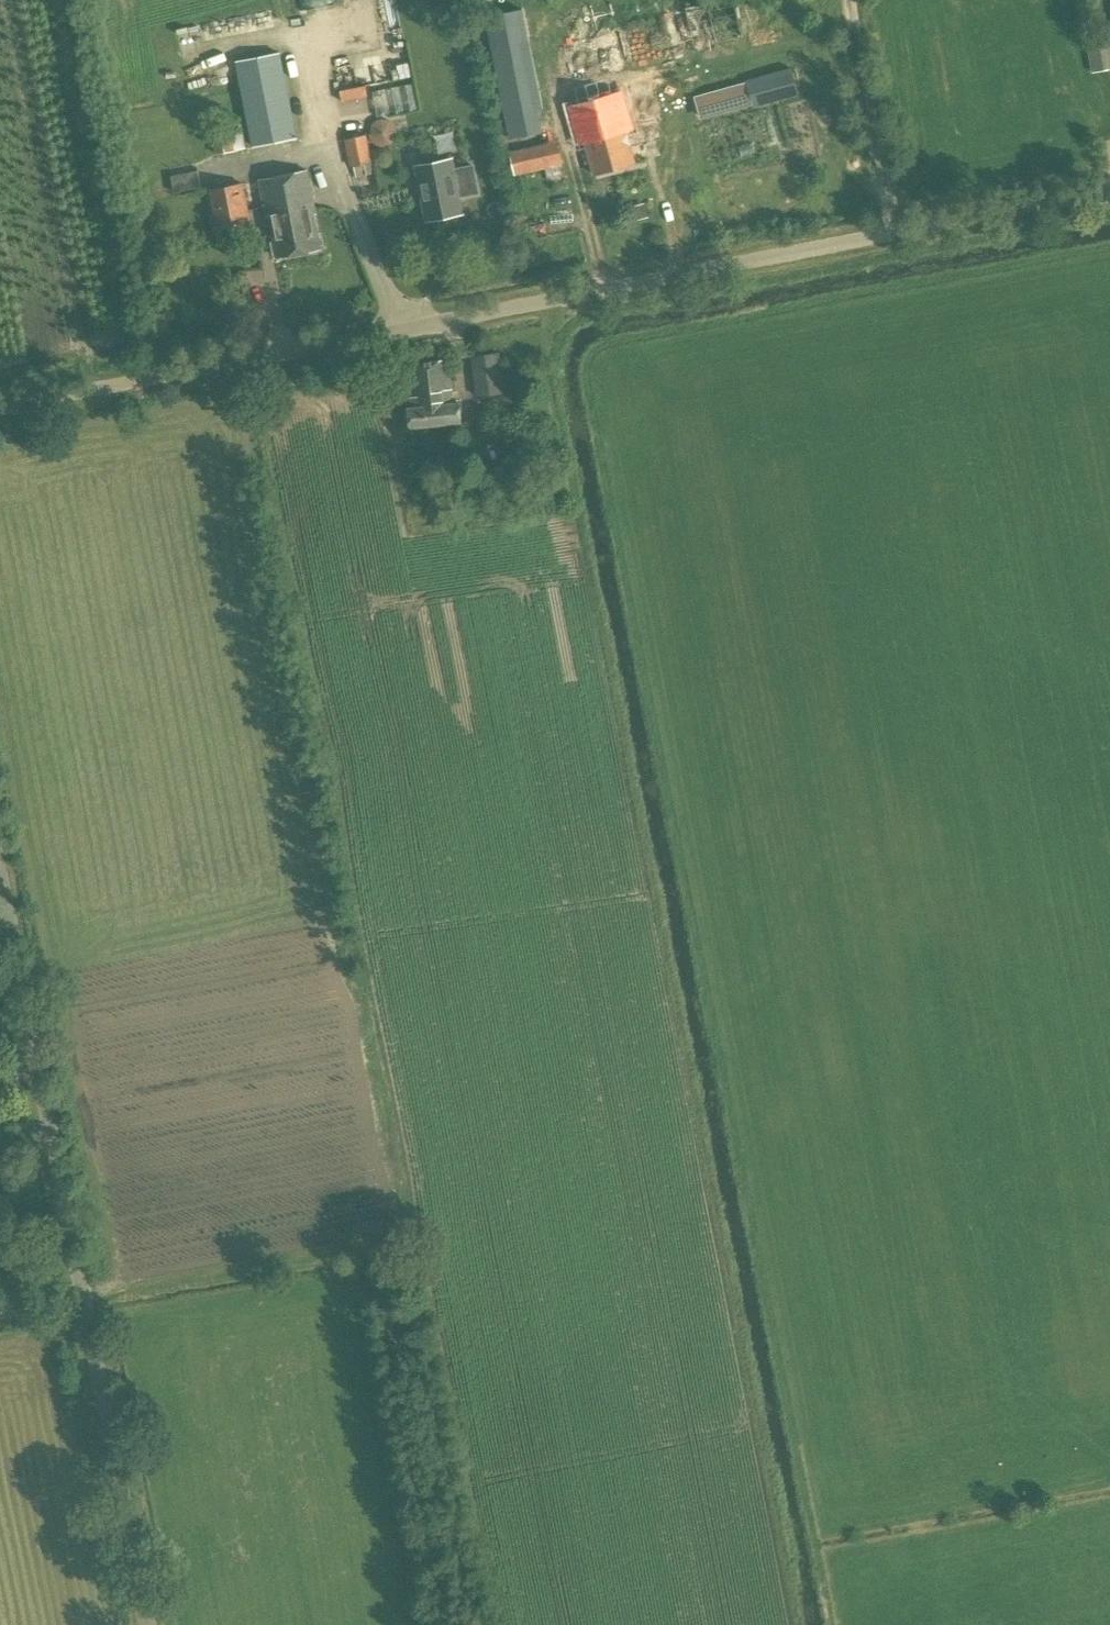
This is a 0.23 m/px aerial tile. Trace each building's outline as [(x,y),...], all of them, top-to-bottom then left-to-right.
[(542,129),(539,115),(543,114),(524,15),(486,22),(509,145),(550,137),(548,128),(542,129)] [(1104,38),(1086,41),(1089,54),(1106,51),(1104,38)] [(252,148),(298,139),(280,52),(234,61),(252,148)] [(753,108),(798,95),(791,68),(744,81),(745,84),(687,101),(691,114),(699,112),(700,118),(751,103),(753,108)] [(340,87),(345,113),(376,107),(372,81),(340,87)] [(653,124),(639,128),(628,131),(619,95),(571,108),(580,144),(584,143),(592,177),(633,166),(629,149),(641,146),(643,145),(643,143),(657,139),(653,124)] [(371,131),(370,134),(371,136),(372,139),(373,141),(375,143),(377,144),(380,146),(382,146),(385,146),(388,146),(390,145),(392,143),(394,141),(396,139),(397,137),(397,134),(398,132),(397,129),(396,126),(395,124),(393,122),(391,121),(388,120),(386,119),(383,119),(380,120),(378,121),(376,122),(374,124),(372,126),(371,128),(371,131)] [(245,149),(241,124),(210,130),(214,155),(245,149)] [(433,144),(423,145),(424,157),(458,153),(455,128),(431,131),(433,144)] [(350,167),(371,162),(366,135),(344,139),(350,167)] [(557,141),(509,152),(514,175),(546,168),(548,177),(561,174),(560,165),(563,164),(557,141)] [(426,220),(463,213),(452,158),(416,166),(426,220)] [(177,192),(204,184),(198,166),(171,173),(177,192)] [(316,234),(312,216),(315,216),(306,173),(260,182),(267,219),(270,218),(274,242),(272,243),(274,255),(277,254),(278,258),(319,250),(318,246),(322,245),(320,233),(316,234)] [(218,228),(249,222),(242,186),(211,192),(218,228)] [(476,396),(498,393),(493,353),(471,356),(476,396)] [(454,405),(449,362),(408,367),(413,409),(408,410),(410,428),(461,422),(459,404),(454,405)]
